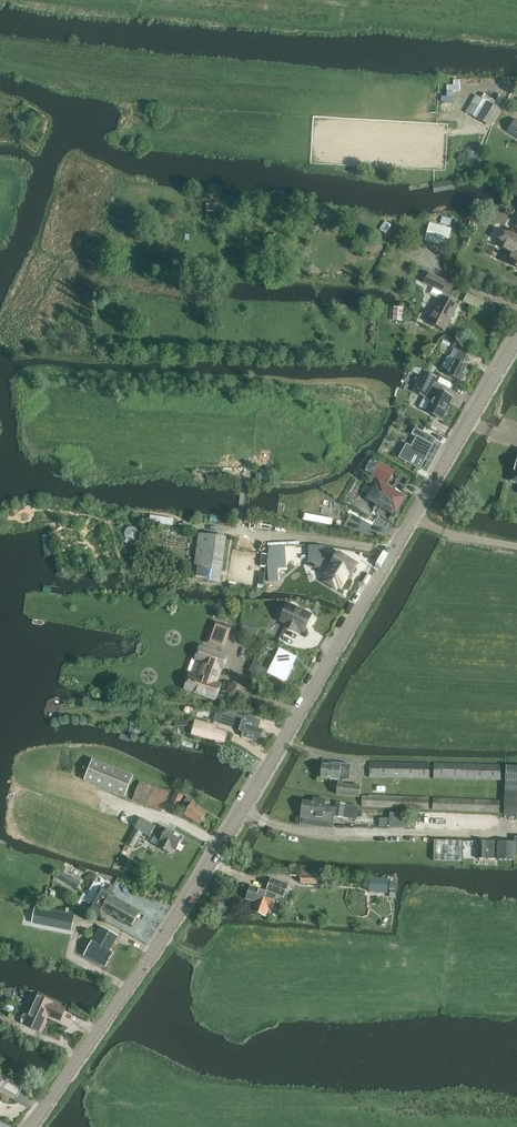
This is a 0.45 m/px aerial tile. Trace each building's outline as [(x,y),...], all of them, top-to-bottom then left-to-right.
[(460,75),(440,74),(438,100),(448,101),(449,94),(459,94),(460,75)] [(499,110),(493,106),(486,101),(476,119),(491,128),(501,110),(499,110)] [(515,120),(507,132),(516,138),(516,122),(515,120)] [(220,203),(208,202),(207,219),(219,219),(220,203)] [(516,266),(516,218),(499,247),(487,240),(479,251),(505,266),(508,260),(516,266)] [(431,223),(426,241),(447,246),(452,229),(431,223)] [(448,296),(454,286),(430,273),(425,283),(448,296)] [(480,310),(484,303),(468,294),(464,302),(480,310)] [(445,331),(453,316),(458,306),(441,297),(428,322),(445,331)] [(404,307),(394,307),(393,320),(402,321),(404,307)] [(332,340),(316,340),(316,350),(332,350),(332,340)] [(467,356),(466,355),(469,349),(455,342),(453,348),(459,351),(447,374),(461,382),(468,368),(462,365),(467,356)] [(437,377),(425,370),(415,389),(427,396),(437,377)] [(442,420),(453,398),(442,392),(444,388),(440,385),(426,411),(442,420)] [(417,437),(411,446),(407,444),(399,457),(420,469),(433,446),(432,445),(436,439),(416,428),(412,435),(417,437)] [(395,472),(372,458),(365,471),(388,484),(395,472)] [(379,482),(378,484),(369,479),(356,502),(388,521),(393,513),(395,514),(405,497),(379,482)] [(328,516),(335,504),(324,498),(317,511),(328,516)] [(152,514),(150,521),(174,525),(175,518),(152,514)] [(220,583),(226,538),(199,534),(193,579),(220,583)] [(295,547),(284,547),(284,556),(285,556),(285,562),(295,562),(295,547)] [(339,553),(324,577),(327,579),(325,582),(336,589),(338,586),(341,588),(349,575),(351,577),(358,565),(339,553)] [(295,627),(302,630),(309,614),(285,603),(278,619),(284,622),(283,625),(294,630),(295,627)] [(208,642),(224,648),(231,628),(215,622),(208,642)] [(199,647),(195,659),(203,662),(198,677),(190,674),(184,689),(216,700),(221,685),(215,683),(220,668),(223,669),(228,657),(214,652),(214,650),(210,649),(209,650),(199,647)] [(284,681),(293,663),(288,660),(290,655),(280,651),(269,673),(284,681)] [(268,670),(254,663),(249,671),(264,677),(268,670)] [(260,742),(264,731),(259,729),(261,720),(249,716),(223,713),(220,724),(244,731),(242,737),(260,742)] [(217,726),(196,720),(195,724),(192,735),(224,743),(227,732),(216,729),(217,726)] [(141,722),(130,721),(129,732),(140,734),(141,722)] [(125,797),(134,776),(93,759),(84,780),(125,797)] [(370,762),(370,777),(430,779),(430,764),(370,762)] [(359,797),(361,786),(342,784),(343,781),(349,781),(351,765),(332,763),(332,765),(323,764),(322,770),(321,771),(320,774),(322,776),(321,778),(339,780),(337,795),(359,797)] [(500,780),(501,765),(434,763),(433,779),(500,780)] [(505,765),(505,780),(516,781),(516,765),(505,765)] [(133,801),(162,812),(170,793),(140,781),(133,801)] [(386,794),(386,785),(372,785),(372,793),(386,794)] [(177,807),(183,795),(175,791),(169,802),(177,807)] [(429,809),(429,798),(362,795),(362,806),(429,809)] [(200,824),(206,812),(192,804),(194,800),(188,797),(182,806),(188,810),(185,815),(200,824)] [(343,818),(345,805),(336,803),(336,808),(325,806),(326,800),(313,798),(313,802),(303,801),(301,818),(334,822),(335,817),(343,818)] [(499,812),(500,801),(433,798),(433,809),(499,812)] [(516,816),(516,801),(505,800),(505,815),(516,816)] [(371,816),(370,825),(408,827),(409,812),(391,811),(390,817),(371,816)] [(141,816),(136,828),(128,844),(135,848),(142,833),(151,837),(156,829),(150,825),(152,822),(141,816)] [(158,847),(170,854),(173,849),(176,851),(183,838),(167,829),(161,826),(154,838),(160,842),(158,847)] [(513,860),(514,853),(514,841),(499,840),(499,841),(498,853),(498,859),(513,860)] [(464,841),(435,841),(434,861),(464,862),(464,841)] [(498,859),(498,853),(499,841),(478,841),(478,859),(498,859)] [(128,858),(125,869),(138,874),(142,863),(128,858)] [(80,883),(59,872),(55,878),(76,890),(80,883)] [(316,884),(317,876),(301,875),(301,884),(316,884)] [(371,891),(370,896),(385,898),(385,892),(385,891),(385,885),(386,885),(386,880),(372,878),(372,884),(371,884),(371,889),(371,891)] [(283,897),(286,891),(291,893),(293,888),(287,886),(288,885),(272,879),(267,890),(283,897)] [(103,911),(132,927),(139,914),(111,898),(113,894),(111,893),(114,889),(110,886),(108,891),(97,885),(84,908),(100,917),(103,911)] [(272,908),(276,896),(251,887),(247,899),(255,902),(252,911),(266,916),(269,907),(272,908)] [(72,931),(75,915),(36,907),(32,923),(72,931)] [(109,952),(117,937),(102,928),(93,943),(92,943),(86,953),(92,957),(94,955),(99,958),(97,962),(105,966),(112,954),(109,952)] [(21,1021),(22,1023),(41,1032),(49,1015),(60,1020),(65,1009),(36,995),(27,1014),(26,1014),(24,1014),(23,1015),(21,1017),(21,1019),(21,1021)] [(0,1078),(0,1094),(3,1089),(17,1097),(22,1089),(7,1080),(7,1081),(0,1078)]
